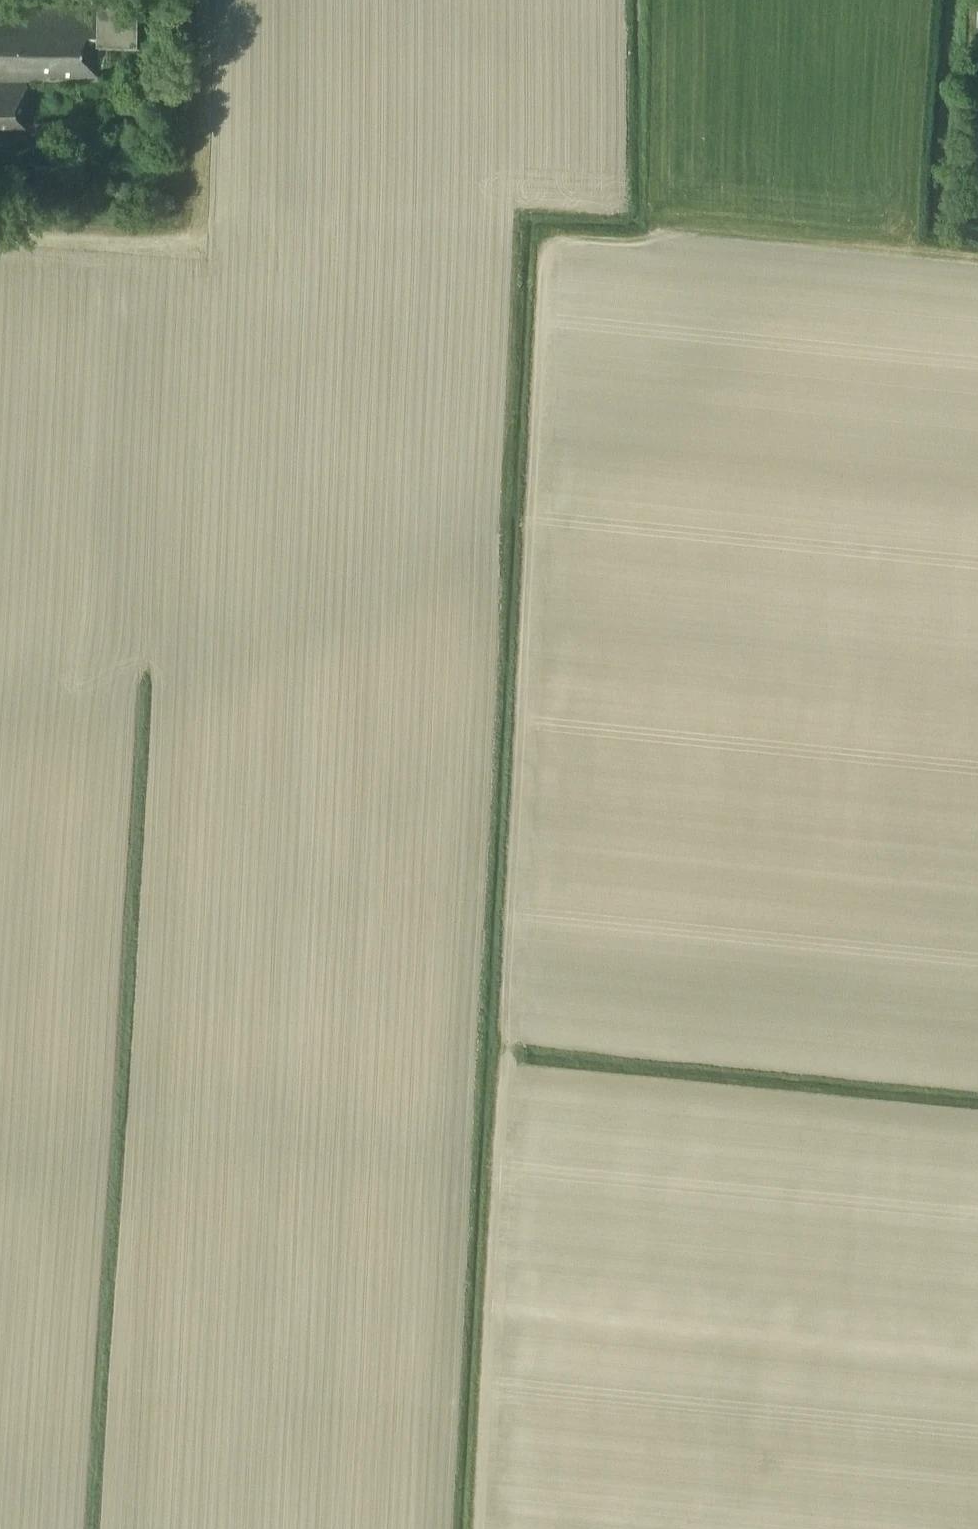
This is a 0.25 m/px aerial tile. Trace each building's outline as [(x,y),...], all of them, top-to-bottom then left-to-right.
[(139,0),(91,0),(91,4),(0,3),(0,125),(26,125),(25,78),(97,78),(96,41),(138,42),(139,0)] [(34,130),(53,129),(53,120),(34,120),(34,130)]
